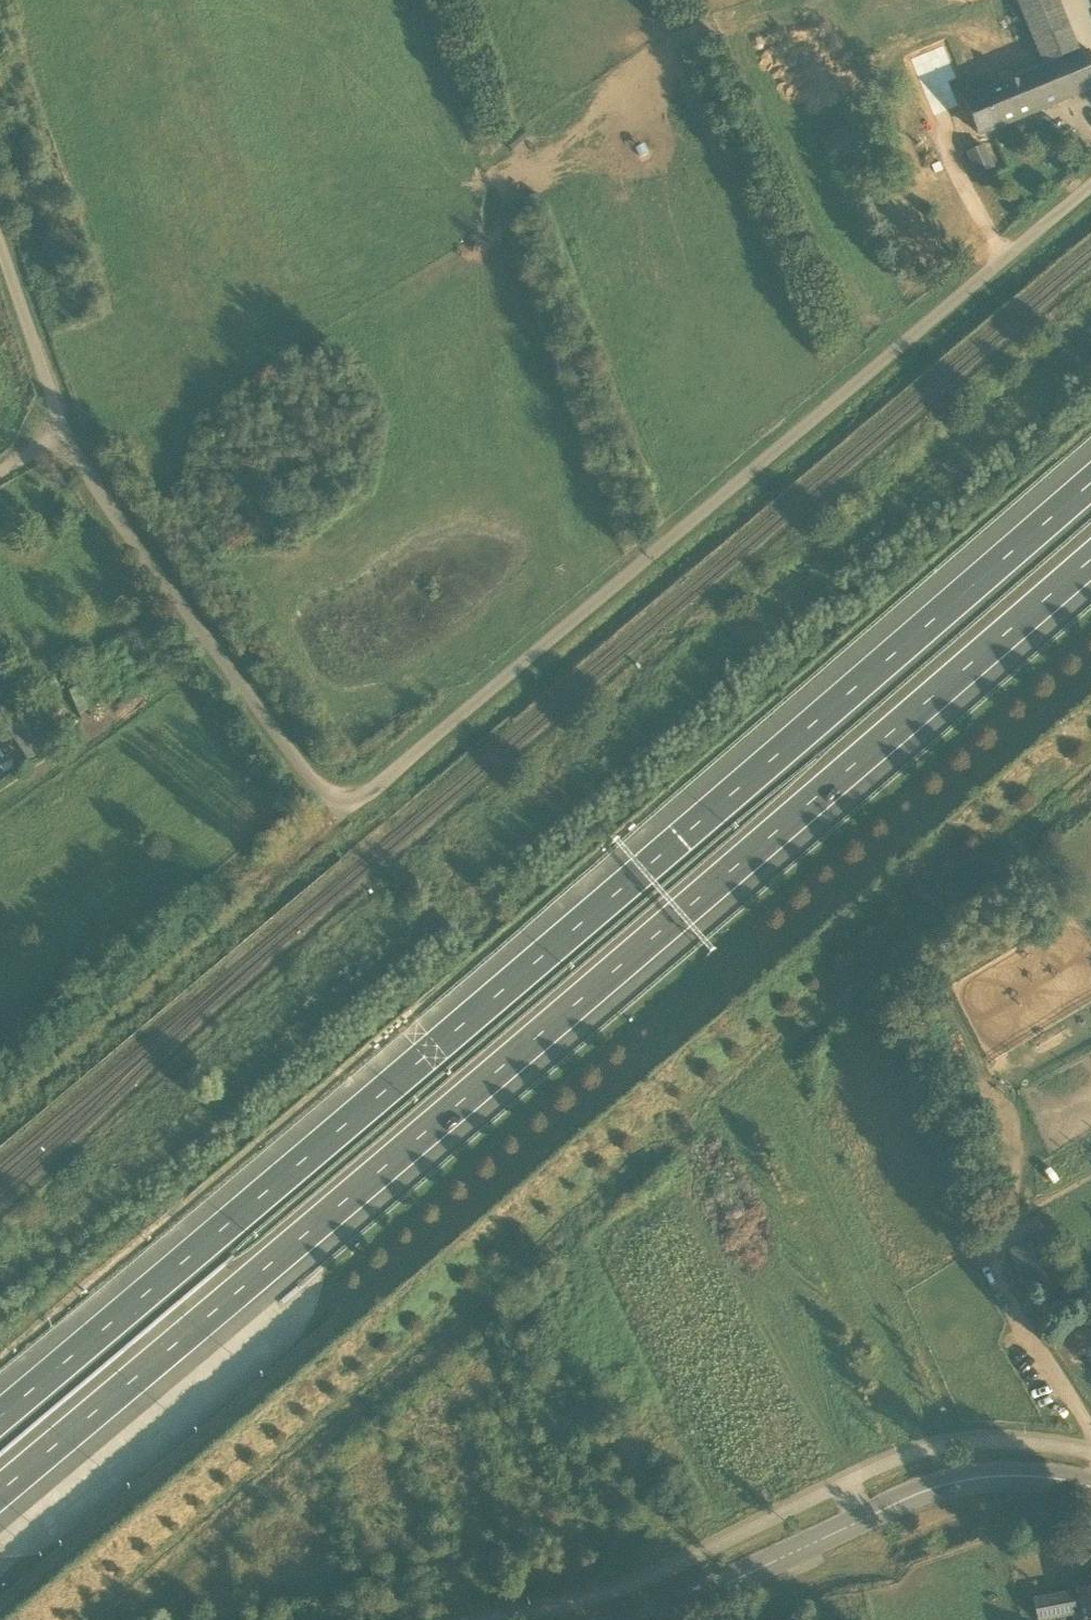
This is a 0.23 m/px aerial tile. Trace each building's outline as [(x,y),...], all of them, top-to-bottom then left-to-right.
[(1077,51),(1056,0),(1019,0),(1045,64),(1077,51)] [(1090,50),(966,101),(980,134),(1075,96),(1075,95),(1090,88),(1090,53),(1090,50)] [(1069,133),(1069,120),(1048,120),(1048,134),(1069,133)] [(969,152),(973,162),(988,155),(984,146),(969,152)] [(1067,1283),(1046,1235),(1010,1250),(1031,1299),(1067,1283)] [(1078,1589),(1078,1592),(1034,1600),(1038,1619),(1041,1619),(1072,1614),(1073,1619),(1090,1619),(1090,1587),(1078,1589)]
